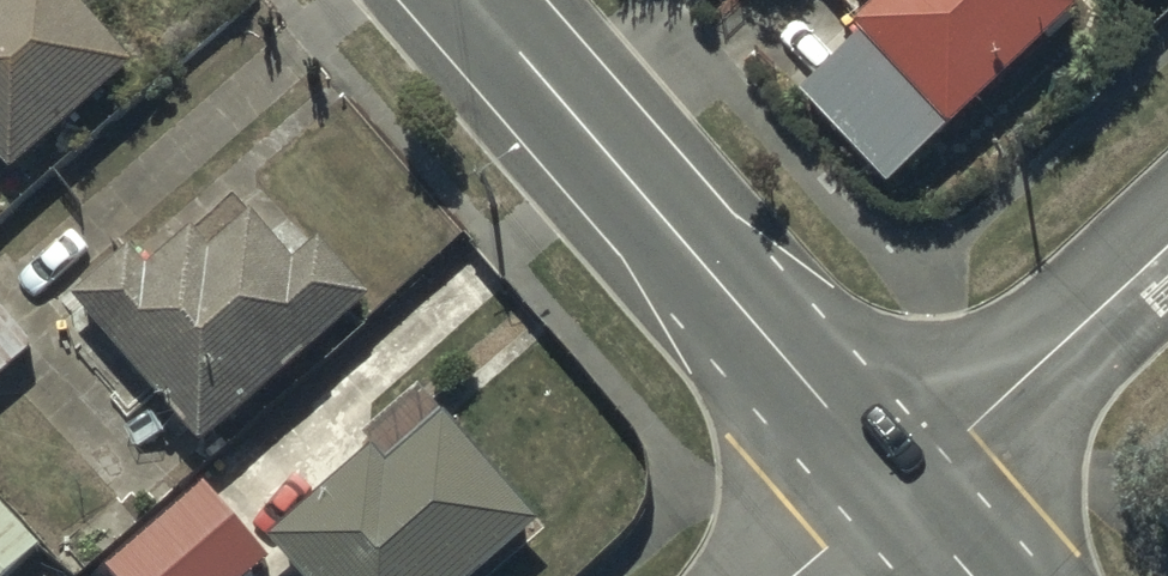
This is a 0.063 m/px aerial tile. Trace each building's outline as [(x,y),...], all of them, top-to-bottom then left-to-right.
[(8,177),(131,71),(70,0),(0,0),(0,167),(8,177)] [(886,185),(1077,11),(1067,0),(888,0),(854,31),(861,38),(801,93),(886,185)] [(1140,9),(1150,0),(1132,0),(1140,9)] [(126,252),(71,301),(199,447),(369,298),(318,239),(289,265),(245,216),(207,249),(191,231),(144,273),(126,252)] [(28,349),(0,317),(0,374),(28,349)] [(539,526),(444,417),(385,467),(370,450),(266,540),(276,551),(260,564),(271,575),(480,575),(539,526)] [(109,575),(240,575),(269,550),(204,481),(105,572),(109,575)] [(36,545),(0,509),(0,575),(6,575),(36,545)]
